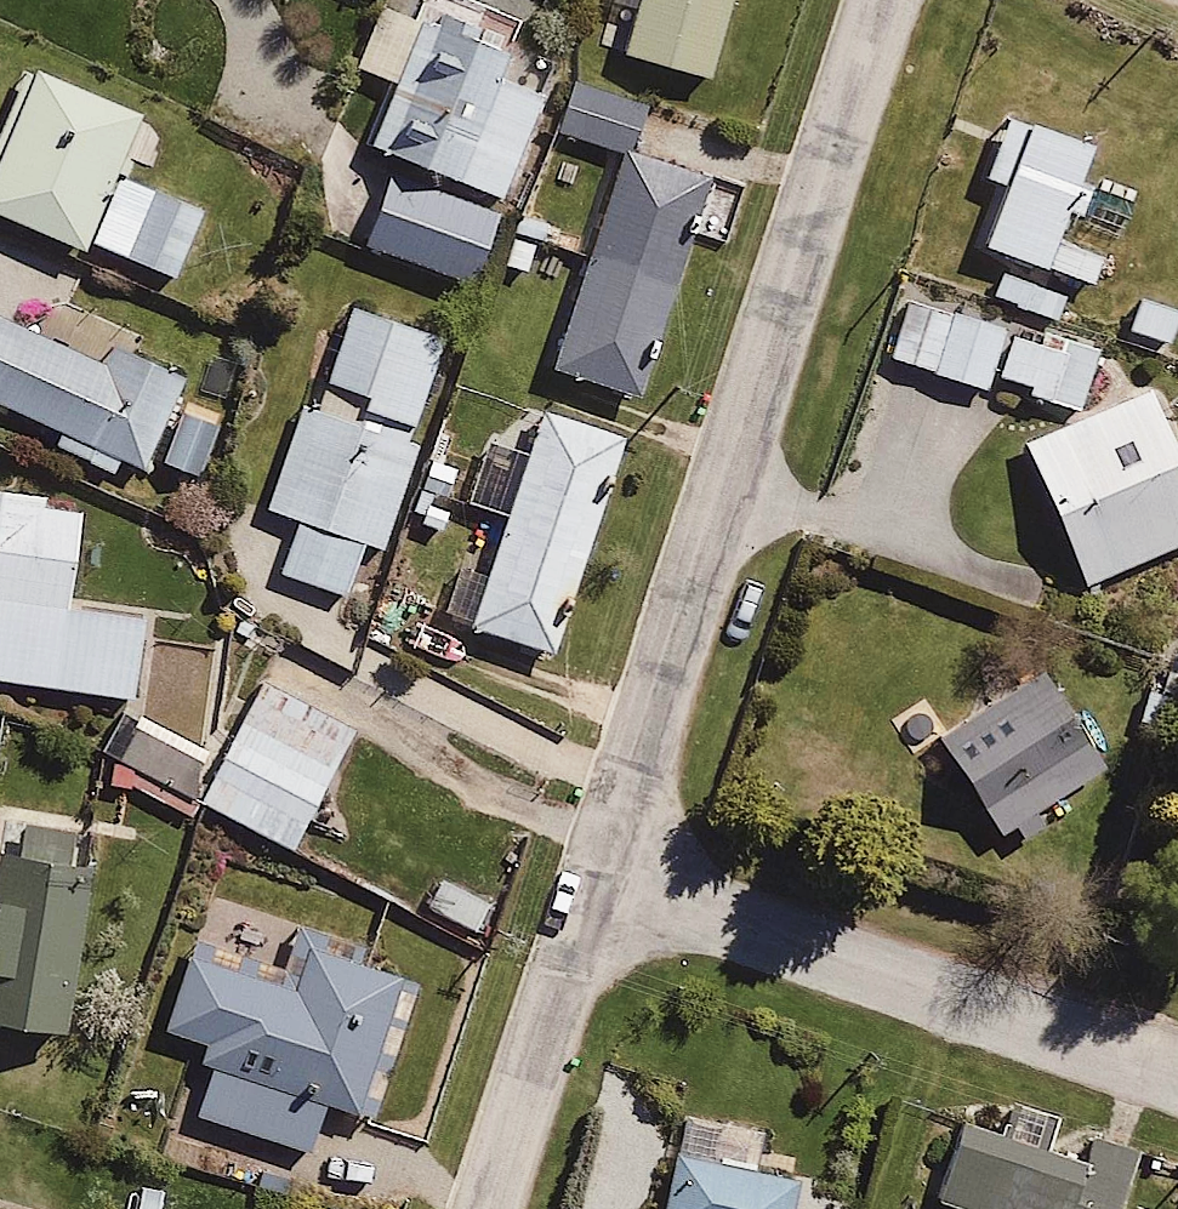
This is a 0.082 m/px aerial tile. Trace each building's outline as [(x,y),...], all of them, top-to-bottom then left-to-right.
[(710,82),(734,0),(609,0),(609,1),(632,8),(618,56),(710,82)] [(371,159),(505,209),(549,93),(506,77),(517,48),(478,33),(481,26),(434,8),(429,23),(380,5),(356,70),(398,86),(371,159)] [(119,178),(125,181),(133,160),(127,158),(146,110),(20,61),(0,113),(0,221),(89,255),(119,178)] [(575,61),(551,133),(625,158),(554,365),(640,394),(646,374),(653,376),(665,343),(658,341),(693,237),(700,239),(707,218),(700,215),(722,151),(644,124),(656,89),(575,61)] [(1080,162),(1092,127),(1003,96),(976,172),(993,178),(974,232),(1097,274),(1110,238),(1056,219),(1061,206),(1076,211),(1091,166),(1080,162)] [(505,209),(371,159),(359,189),(339,181),(317,238),(473,296),(505,209)] [(178,274),(205,208),(148,184),(120,250),(178,274)] [(1063,282),(999,258),(986,291),(1051,315),(1063,282)] [(1095,338),(1034,316),(1031,325),(904,279),(881,343),(987,381),(993,364),(1021,374),(1015,391),(1069,411),(1095,338)] [(1122,315),(1170,334),(1177,314),(1177,298),(1136,280),(1122,315)] [(314,396),(416,431),(449,334),(348,299),(314,396)] [(63,433),(56,449),(90,465),(97,448),(144,469),(179,393),(0,313),(0,405),(63,433)] [(1144,378),(1020,436),(1085,575),(1177,531),(1177,449),(1144,378)] [(314,396),(301,392),(260,506),(297,519),(278,573),(347,597),(366,543),(385,550),(425,434),(416,431),(314,396)] [(441,622),(468,631),(466,638),(484,645),(487,637),(552,659),(625,439),(539,411),(487,568),(462,560),(441,622)] [(135,701),(145,618),(68,608),(80,519),(42,514),(44,499),(0,493),(0,683),(135,701)] [(103,777),(125,789),(129,782),(197,817),(203,803),(295,850),(370,704),(267,651),(207,767),(129,727),(103,777)] [(1018,832),(1047,814),(1040,803),(1108,761),(1043,656),(932,725),(997,830),(1011,821),(1018,832)] [(0,852),(0,1011),(76,1021),(96,865),(0,852)] [(1169,945),(1177,948),(1177,918),(1169,945)] [(203,1068),(187,1120),(308,1157),(320,1116),(368,1130),(415,977),(300,943),(293,964),(190,933),(159,1034),(196,1045),(190,1064),(203,1068)] [(765,1118),(687,1096),(654,1208),(795,1208),(804,1176),(753,1162),(765,1118)] [(1083,1200),(1108,1208),(1114,1208),(1137,1143),(1086,1125),(1076,1154),(966,1115),(937,1197),(972,1208),(1080,1208),(1083,1200)]
